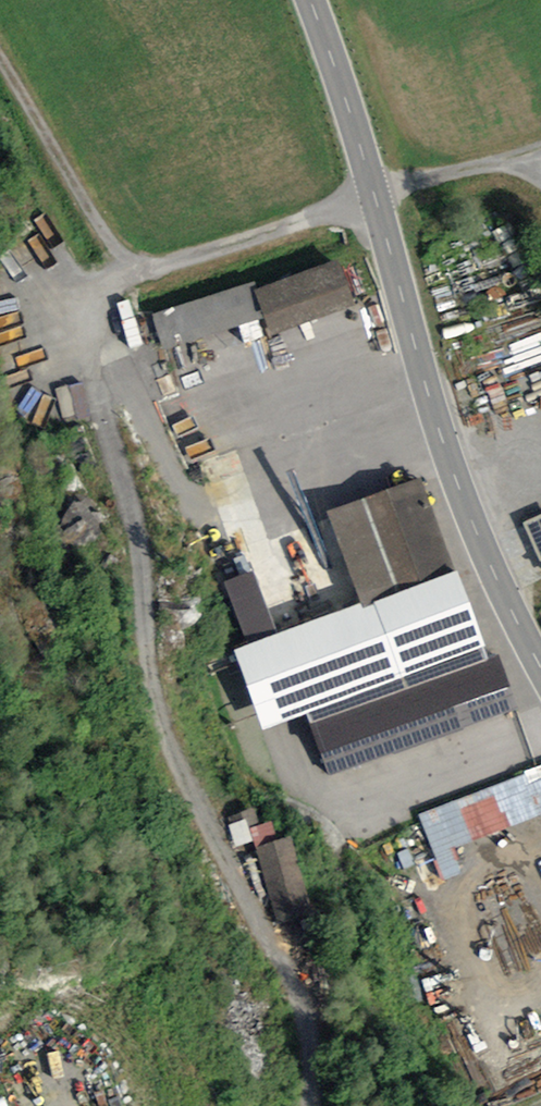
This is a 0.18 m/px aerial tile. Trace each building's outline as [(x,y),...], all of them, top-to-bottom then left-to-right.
[(339,261),(255,291),(272,337),(356,307),(339,261)] [(423,485),(331,520),(366,609),(235,660),(265,738),(307,721),(329,778),(517,706),(499,660),(492,663),(423,485)] [(527,524),(540,556),(540,518),(527,524)] [(228,585),(252,648),(281,636),(256,574),(228,585)] [(421,814),(446,881),(465,874),(457,851),(540,820),(540,770),(421,814)] [(232,820),(241,853),(289,841),(285,825),(273,828),(269,811),(232,820)] [(291,843),(258,853),(280,928),(314,918),(291,843)]
